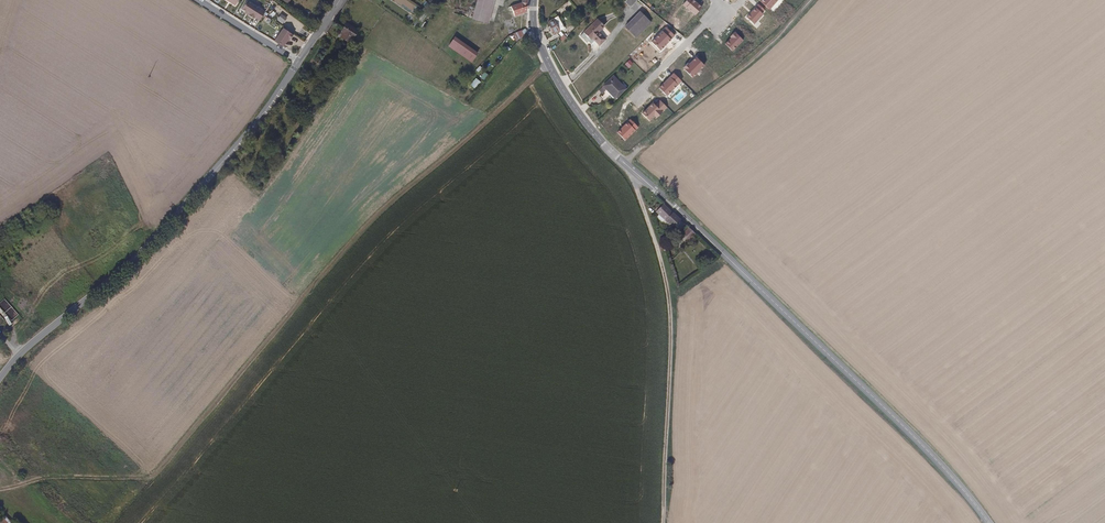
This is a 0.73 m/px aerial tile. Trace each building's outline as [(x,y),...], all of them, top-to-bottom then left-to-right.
[(241,7),(245,10),(249,13),(248,14),(253,17),(254,16),(259,19),(264,10),(249,0),(246,0),(241,7)] [(494,0),(479,0),(476,12),(490,16),(494,0)] [(693,0),(687,0),(683,5),(694,15),(701,7),(693,0)] [(762,1),(769,8),(777,0),(763,0),(762,1)] [(516,16),(528,11),(529,3),(523,3),(512,6),(516,16)] [(763,14),(766,10),(759,4),(747,17),(755,24),(763,14)] [(645,28),(649,24),(652,22),(649,19),(644,14),(641,10),(636,15),(634,17),(631,20),(627,24),(626,25),(629,28),(634,33),(637,36),(641,32),(645,28)] [(489,23),(490,17),(490,16),(476,12),(474,20),(483,22),(489,23)] [(286,17),(281,13),(277,17),(283,22),(286,17)] [(564,27),(562,23),(559,19),(557,15),(553,18),(547,21),(550,26),(549,27),(550,28),(551,28),(554,33),(558,31),(564,27)] [(599,31),(604,25),(598,18),(594,22),(590,26),(584,31),(591,38),(592,37),(597,41),(600,44),(606,38),(602,34),(599,31)] [(350,43),(359,31),(347,22),(343,28),(346,29),(344,32),(340,37),(350,43)] [(665,27),(651,41),(660,49),(674,35),(665,27)] [(293,35),(283,29),(275,42),(284,48),(293,35)] [(591,38),(584,31),(581,35),(587,42),(589,40),(593,45),(597,41),(592,37),(591,38)] [(743,40),(735,32),(730,37),(731,38),(726,44),(733,51),(743,40)] [(454,38),(448,48),(472,64),(479,53),(454,38)] [(696,58),(689,64),(688,63),(683,68),(692,77),(704,66),(696,58)] [(682,81),(674,73),(659,88),(667,96),(682,81)] [(626,88),(624,85),(617,78),(614,75),(609,80),(606,83),(604,85),(603,86),(599,89),(603,93),(606,90),(611,95),(613,98),(615,96),(616,95),(617,96),(623,91),(626,88)] [(477,88),(482,81),(477,78),(472,85),(474,86),(477,88)] [(668,108),(660,100),(655,105),(653,102),(641,113),(650,122),(655,117),(657,118),(668,108)] [(638,128),(630,119),(617,132),(625,140),(638,128)] [(669,214),(671,211),(663,203),(656,211),(664,219),(669,214)] [(685,224),(671,211),(669,214),(670,216),(672,219),(675,221),(680,226),(683,226),(685,224)]
